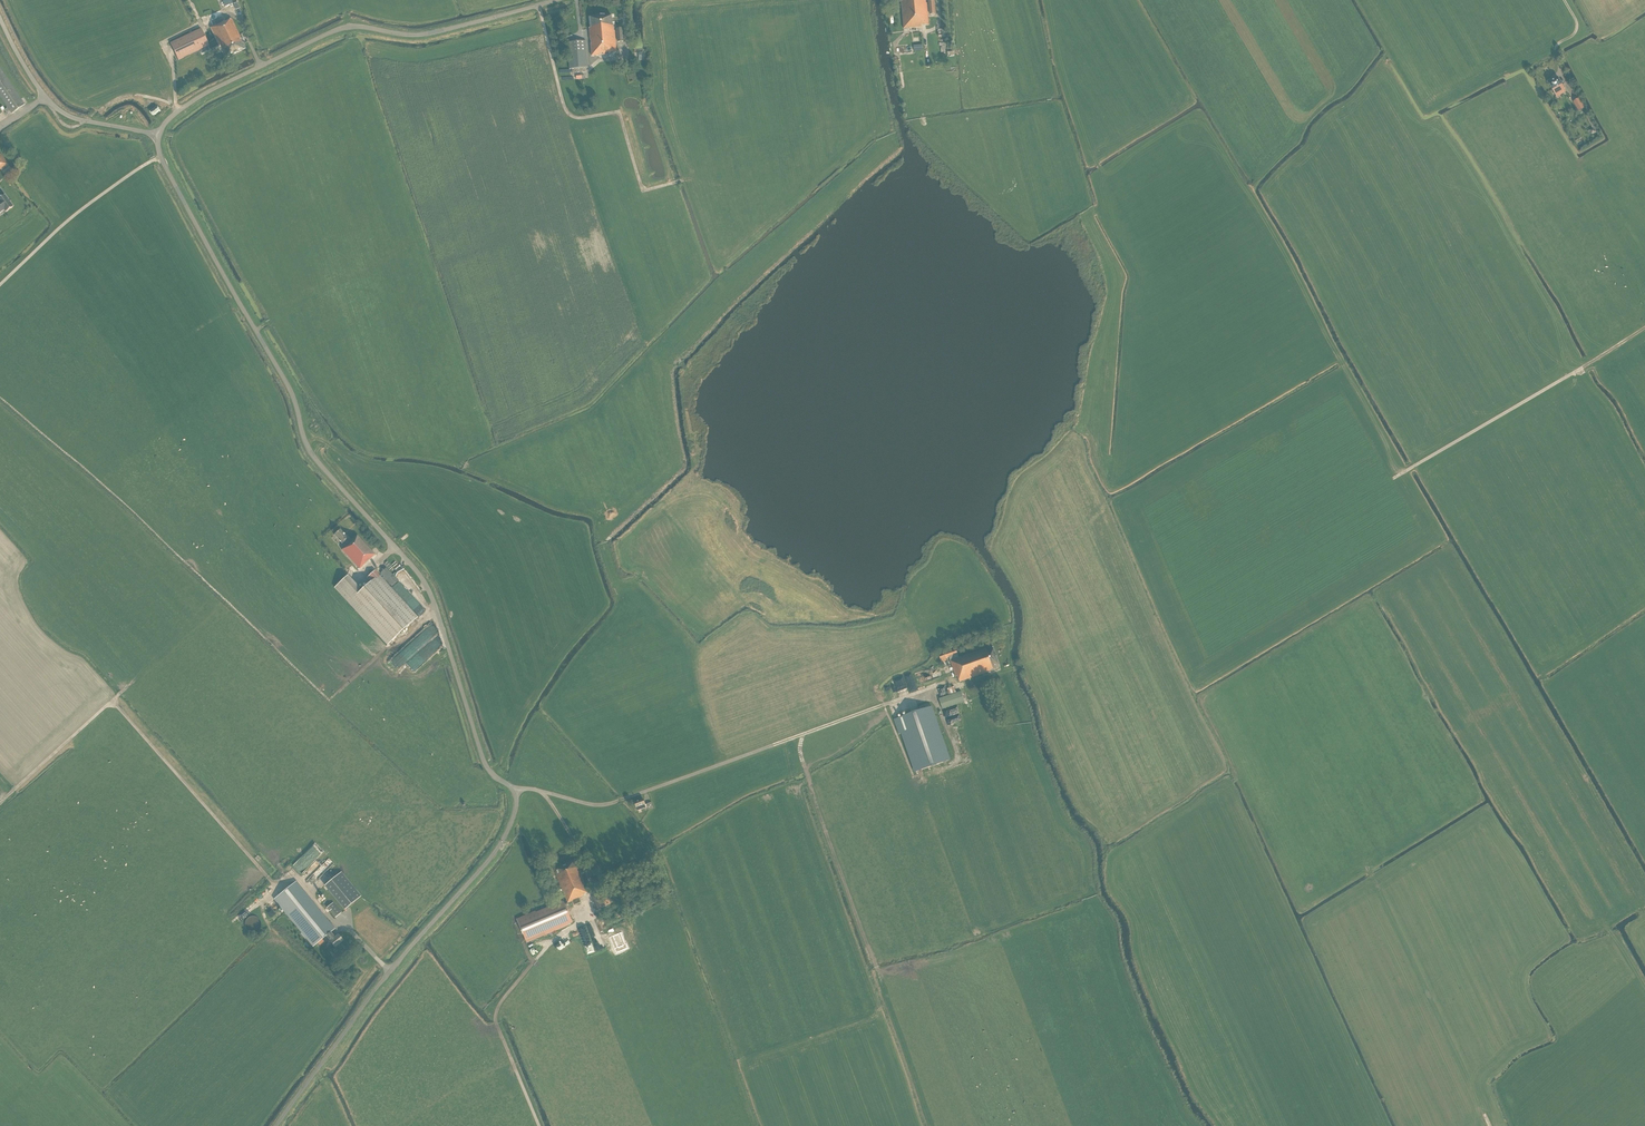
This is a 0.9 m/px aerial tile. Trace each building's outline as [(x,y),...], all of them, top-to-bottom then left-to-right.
[(929,25),(927,3),(926,3),(925,0),(903,0),(901,1),(904,28),(905,28),(906,30),(907,29),(907,28),(922,27),(922,26),(929,25)] [(616,52),(617,52),(615,31),(614,31),(613,24),(612,24),(612,16),(605,16),(597,17),(590,18),(591,28),(589,28),(590,32),(585,32),(567,34),(570,69),(588,67),(585,35),(590,34),(592,56),(593,56),(594,57),(595,57),(595,55),(610,54),(610,53),(614,53),(614,54),(617,54),(616,52)] [(225,58),(246,48),(243,43),(242,44),(240,39),(241,38),(232,19),(226,22),(225,21),(221,23),(220,20),(214,22),(215,25),(210,28),(225,58)] [(201,29),(170,43),(178,60),(209,45),(201,29)] [(25,104),(0,68),(0,96),(12,113),(25,104)] [(1566,91),(1558,78),(1549,83),(1548,83),(1556,96),(1566,91)] [(1585,108),(1580,98),(1573,102),(1579,112),(1585,108)] [(9,164),(1,154),(0,154),(0,170),(1,169),(1,170),(7,166),(7,167),(9,166),(8,165),(9,164)] [(13,207),(5,195),(0,198),(0,213),(4,210),(6,212),(13,207)] [(349,543),(346,540),(348,538),(340,530),(334,535),(342,543),(343,543),(345,546),(342,549),(360,569),(375,554),(357,535),(349,543)] [(385,564),(393,570),(398,564),(390,557),(385,564)] [(380,576),(378,575),(361,591),(348,575),(334,587),(387,645),(417,617),(381,578),(383,576),(392,585),(397,580),(386,568),(380,573),(381,574),(380,576)] [(399,653),(406,660),(414,652),(408,645),(399,653)] [(993,670),(1000,667),(993,646),(959,658),(956,649),(939,655),(941,662),(947,661),(946,659),(949,657),(956,676),(957,676),(959,682),(987,672),(988,672),(991,672),(991,671),(991,669),(993,669),(993,670)] [(421,668),(425,673),(436,663),(431,658),(421,668)] [(964,702),(961,692),(961,691),(956,693),(954,686),(947,689),(949,695),(939,699),(942,709),(952,706),(964,702)] [(949,760),(931,707),(894,720),(899,734),(902,733),(915,772),(949,760)] [(648,809),(653,807),(651,802),(645,804),(643,800),(634,803),(636,808),(637,808),(638,810),(646,808),(646,807),(647,806),(648,809)] [(293,868),(301,876),(316,861),(308,853),(293,868)] [(563,901),(535,912),(535,911),(516,919),(526,943),(545,935),(545,934),(573,922),(565,903),(568,902),(568,903),(573,900),(575,905),(581,902),(579,898),(584,896),(583,895),(589,892),(575,860),(554,869),(565,896),(567,900),(564,902),(563,901)] [(341,873),(325,886),(344,910),(360,897),(341,873)] [(335,947),(343,941),(338,935),(334,937),(330,932),(335,928),(296,881),(274,899),(314,946),(326,936),(330,941),(335,947)] [(598,909),(610,904),(605,892),(593,897),(598,909)] [(335,918),(341,912),(335,906),(332,903),(327,908),(335,918)] [(590,932),(596,950),(605,948),(604,944),(602,944),(598,930),(590,932)] [(622,932),(611,937),(617,952),(628,947),(627,943),(626,944),(621,933),(622,932)] [(594,951),(588,934),(582,936),(588,953),(594,951)]
